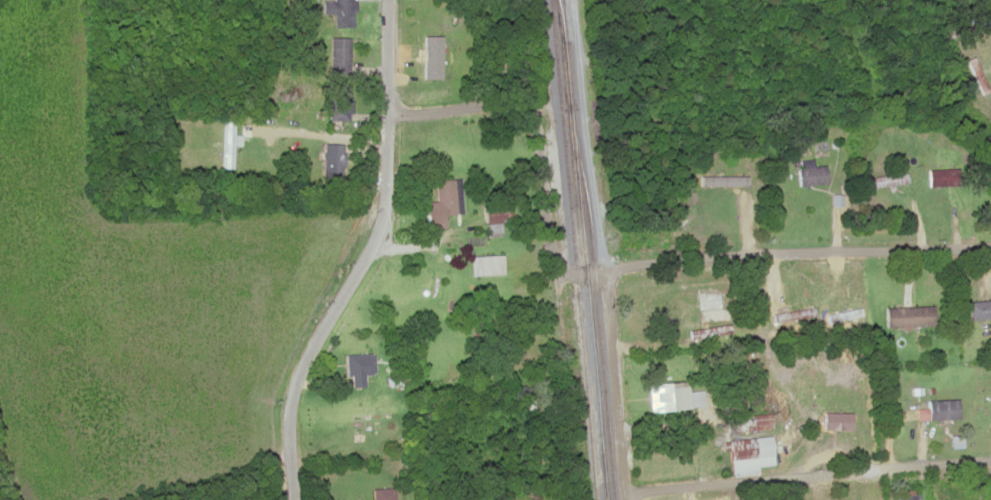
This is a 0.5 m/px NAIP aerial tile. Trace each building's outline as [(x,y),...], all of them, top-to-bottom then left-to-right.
[(324,13),(334,13),(334,26),(353,27),(354,0),(333,0),(331,0),(325,0),(324,13)] [(330,74),(350,74),(350,36),(330,36),(330,74)] [(351,85),(330,85),(330,120),(351,120),(351,85)] [(233,122),(224,122),(224,169),(233,169),(233,122)] [(342,143),(323,143),(323,178),(342,178),(342,143)] [(813,165),(813,160),(798,160),(798,183),(826,183),(826,165),(813,165)] [(928,168),(928,185),(959,185),(959,168),(928,168)] [(907,182),(905,172),(858,179),(860,189),(907,182)] [(738,173),(696,173),(696,191),(738,191),(738,173)] [(425,202),(427,227),(444,226),(443,215),(461,214),(460,179),(435,180),(436,201),(425,202)] [(471,256),(471,275),(501,275),(501,256),(471,256)] [(653,284),(654,314),(712,313),(712,321),(728,321),(728,308),(721,308),(720,292),(704,292),(704,283),(653,284)] [(967,302),(969,321),(990,318),(990,300),(967,302)] [(932,306),(885,307),(886,327),(933,325),(932,306)] [(348,355),(348,387),(365,387),(365,375),(374,374),(374,354),(348,355)] [(647,385),(649,412),(704,407),(702,390),(687,391),(686,381),(647,385)] [(725,390),(725,409),(745,409),(745,390),(725,390)] [(958,400),(928,400),(928,420),(958,420),(958,400)] [(768,419),(727,419),(727,430),(768,430),(768,419)] [(731,476),(758,474),(757,466),(772,465),(770,436),(728,440),(731,476)] [(396,488),(374,488),(374,499),(396,499),(396,488)] [(896,499),(917,499),(917,490),(896,490),(896,499)] [(958,491),(942,491),(942,499),(958,499),(958,491)]
